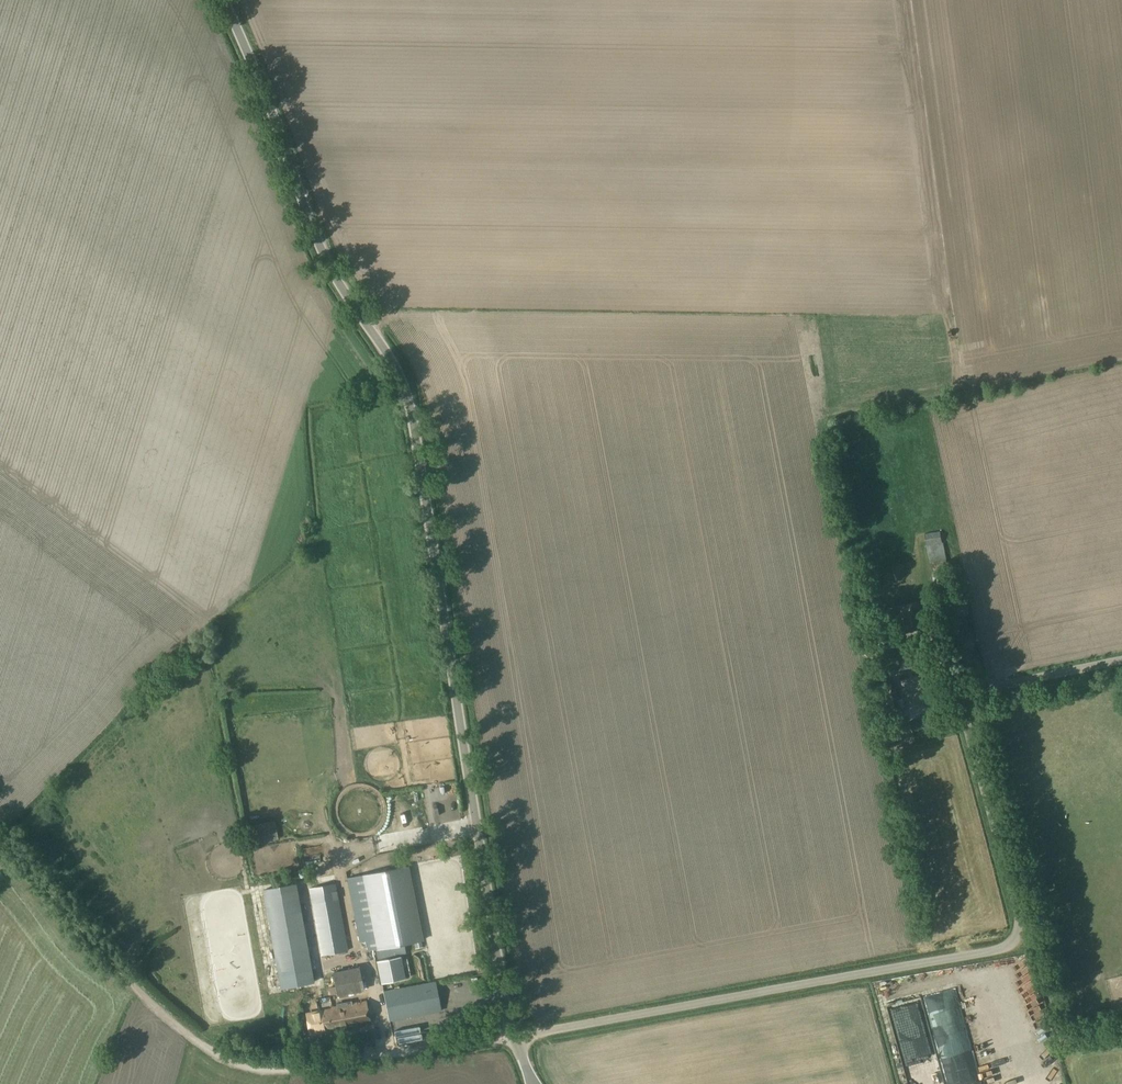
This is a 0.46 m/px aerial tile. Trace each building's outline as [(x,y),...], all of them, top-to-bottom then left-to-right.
[(929,549),(927,550),(933,572),(948,569),(946,559),(947,559),(944,546),(940,547),(939,543),(942,542),(940,530),(924,533),(927,545),(929,545),(929,549)] [(424,940),(409,865),(361,875),(375,950),(424,940)] [(297,881),(263,887),(281,987),(315,981),(297,881)] [(321,955),(348,949),(336,882),(309,887),(321,955)] [(359,907),(358,897),(349,897),(350,908),(359,907)] [(378,961),(382,984),(405,980),(401,957),(378,961)] [(333,971),(337,995),(364,990),(359,966),(333,971)] [(389,1020),(440,1011),(436,982),(384,991),(389,1020)] [(329,1001),(336,999),(333,992),(327,993),(329,1001)] [(307,1012),(311,1033),(369,1022),(365,1001),(307,1012)]
